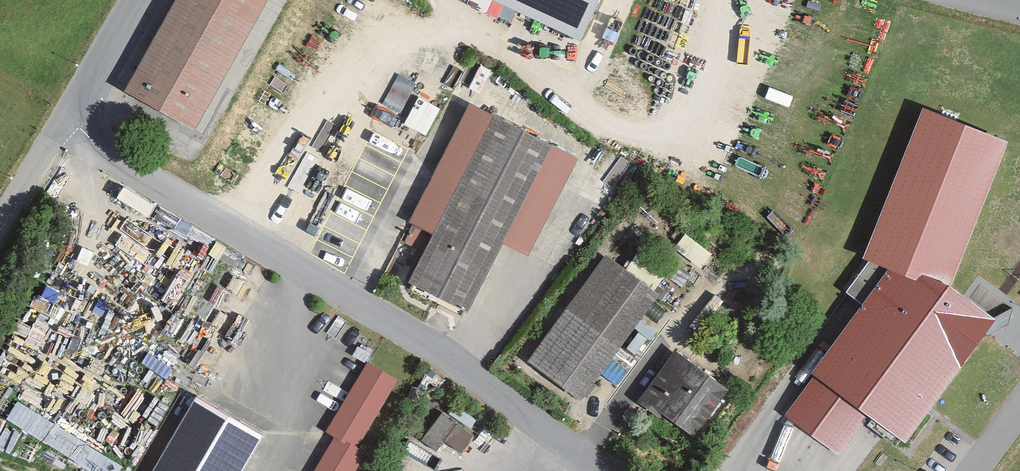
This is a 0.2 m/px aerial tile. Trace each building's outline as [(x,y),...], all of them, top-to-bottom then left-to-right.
[(128,92),(197,131),(271,0),(180,0),(128,92)] [(583,36),(599,0),(504,0),(583,36)] [(581,161),(473,108),(416,224),(437,234),(413,283),(472,312),(505,246),(533,260),(581,161)] [(1007,145),(920,115),(867,265),(891,273),(954,296),(1007,145)] [(702,261),(710,250),(687,232),(678,243),(702,261)] [(662,298),(611,260),(534,363),(586,401),(662,298)] [(994,322),(954,296),(891,273),(784,421),(842,460),(862,425),(899,451),(994,322)] [(733,390),(681,354),(647,401),(699,438),(733,390)] [(400,383),(371,366),(331,432),(340,437),(360,449),(400,383)] [(101,470),(118,470),(125,459),(15,399),(5,418),(101,470)] [(199,402),(159,470),(247,470),(265,440),(199,402)] [(424,438),(440,445),(443,438),(466,448),(476,424),(438,407),(424,438)] [(9,419),(0,433),(0,444),(12,451),(26,430),(9,419)] [(340,437),(320,470),(360,470),(369,455),(360,449),(340,437)]
